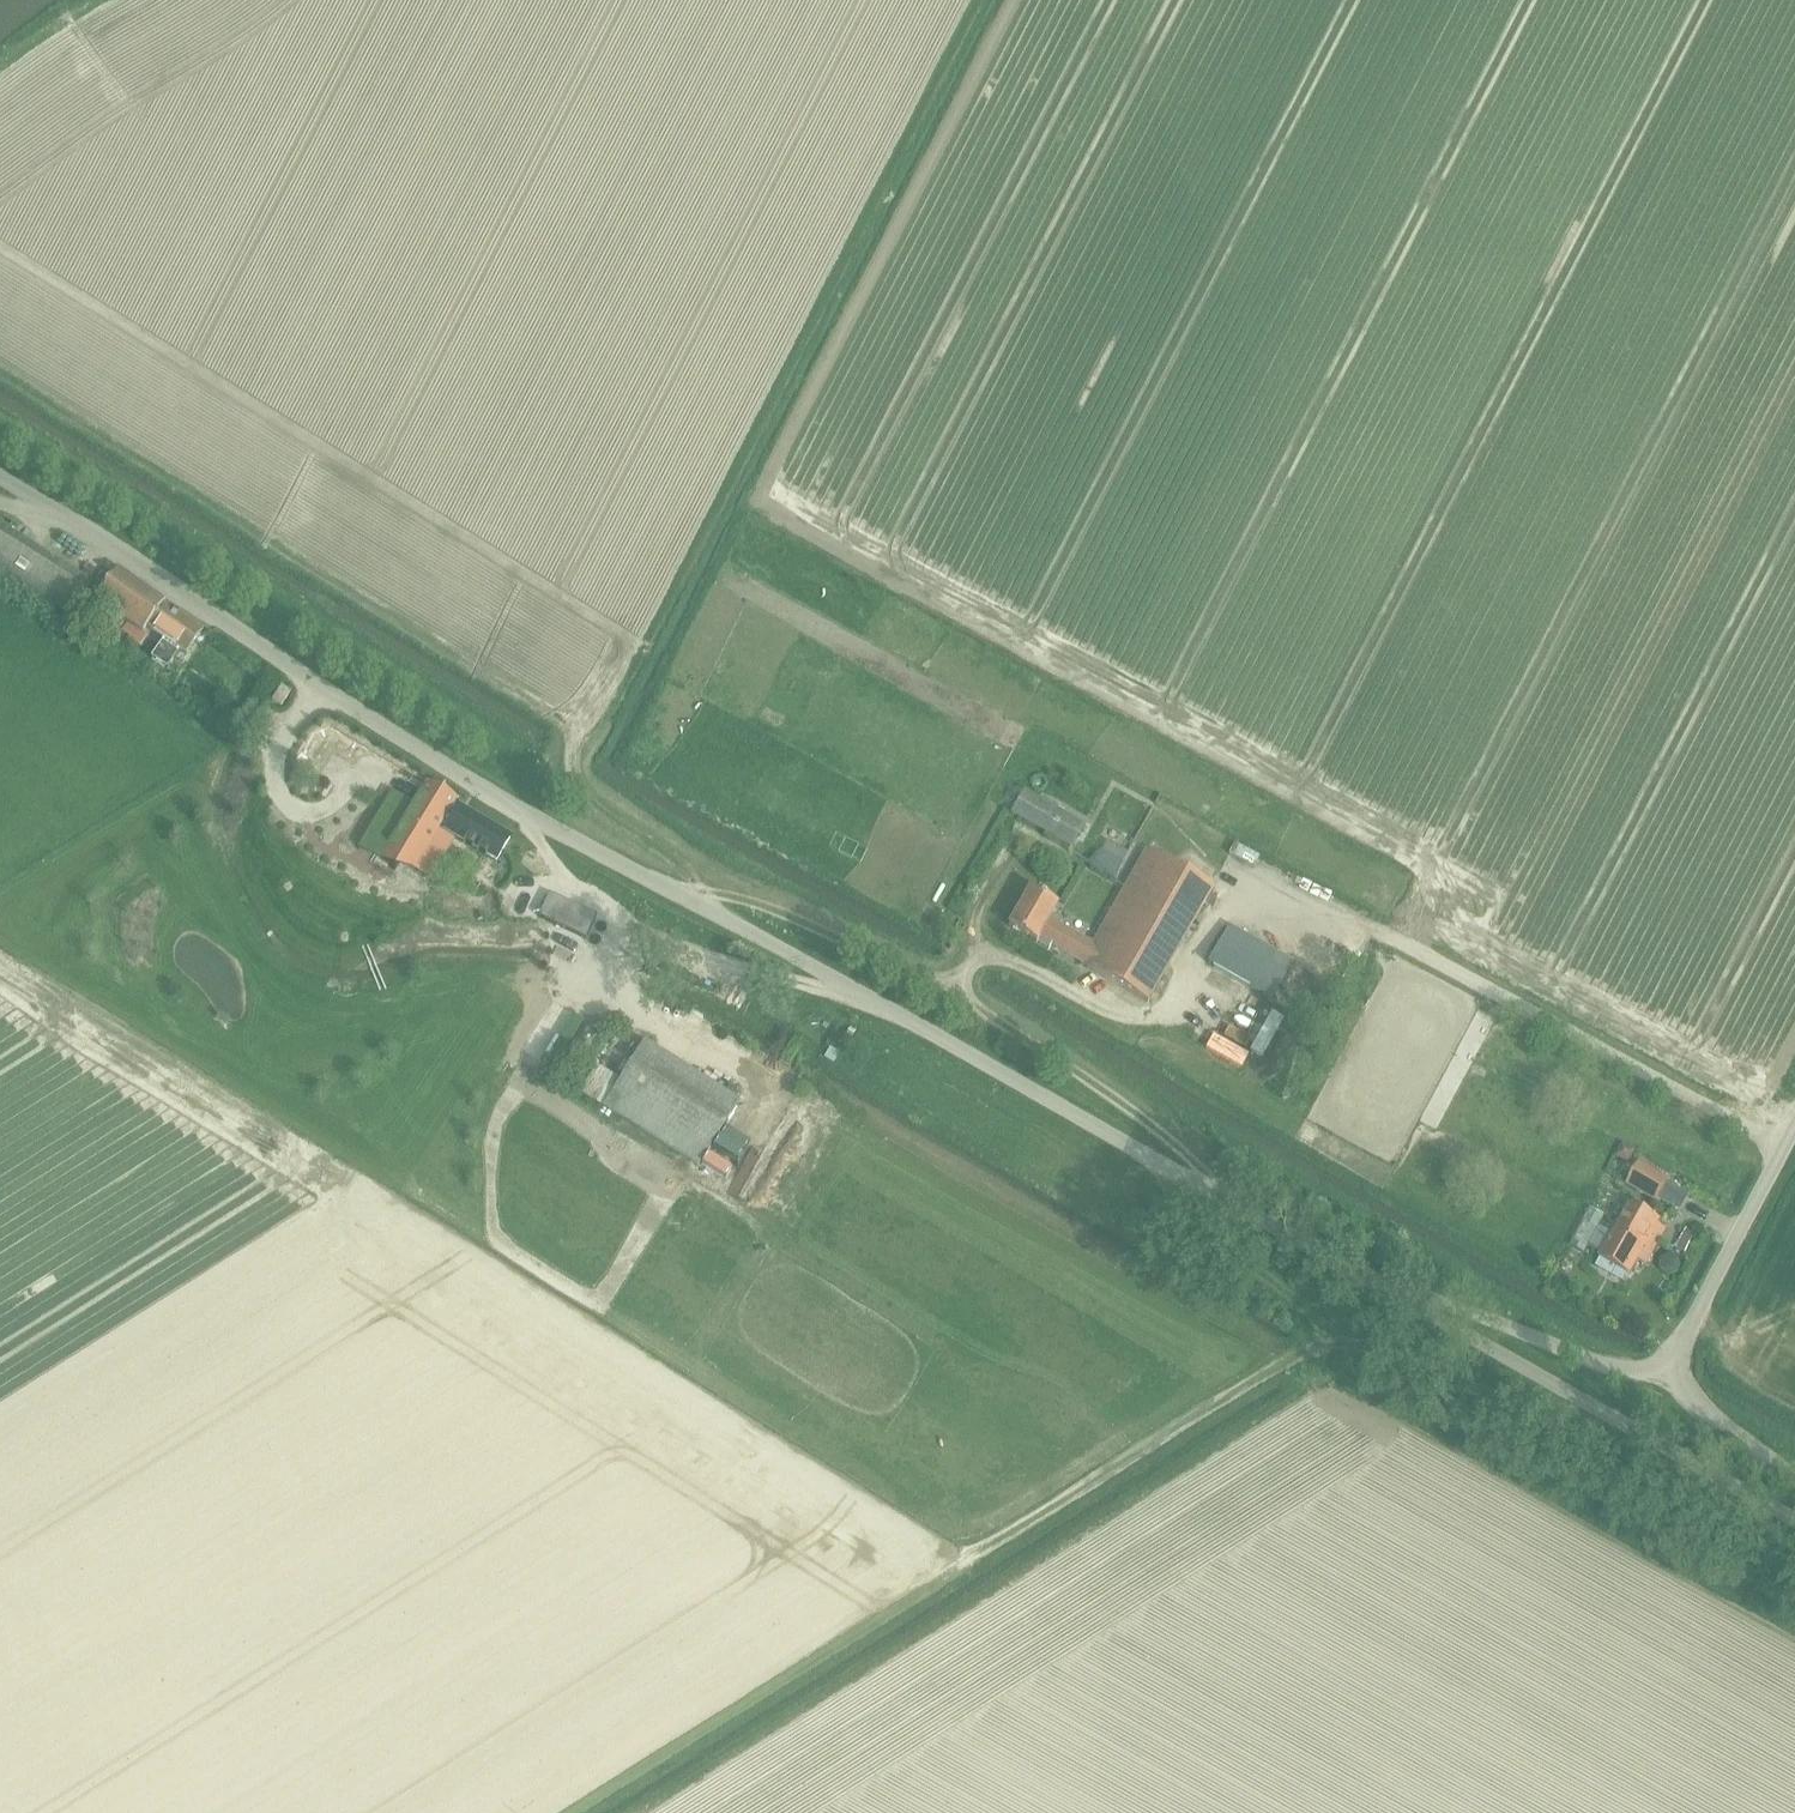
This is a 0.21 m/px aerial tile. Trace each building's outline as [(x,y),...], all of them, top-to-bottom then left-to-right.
[(0,524),(0,570),(71,616),(92,583),(59,561),(54,569),(6,539),(11,531),(0,524)] [(117,569),(95,601),(130,625),(125,632),(131,637),(130,639),(140,646),(146,637),(142,634),(147,628),(168,643),(179,650),(186,655),(203,631),(163,604),(164,602),(117,569)] [(281,706),(291,692),(282,686),(272,700),(281,706)] [(387,817),(372,844),(400,860),(407,848),(440,866),(457,837),(486,855),(496,860),(509,838),(507,836),(454,805),(458,798),(428,781),(414,805),(391,792),(379,813),(387,817)] [(1072,847),(1083,826),(1023,792),(1012,812),(1072,847)] [(1147,1003),(1213,887),(1146,849),(1092,944),(1048,919),(1056,905),(1030,890),(1008,927),(1035,942),(1037,938),(1082,963),(1081,965),(1147,1003)] [(1113,878),(1121,863),(1101,852),(1092,866),(1113,878)] [(539,916),(538,918),(585,940),(596,916),(594,915),(593,917),(550,897),(540,917),(539,916)] [(1270,1000),(1292,962),(1229,927),(1208,964),(1270,1000)] [(698,1166),(738,1102),(734,1099),(738,1092),(729,1087),(724,1093),(644,1043),(604,1106),(698,1166)] [(1640,1164),(1628,1185),(1657,1201),(1669,1181),(1640,1164)] [(1603,1253),(1595,1266),(1623,1282),(1630,1269),(1631,1269),(1636,1260),(1645,1265),(1665,1229),(1656,1224),(1659,1220),(1630,1204),(1602,1253),(1603,1253)] [(1676,1248),(1685,1252),(1693,1236),(1684,1232),(1676,1248)] [(1659,1259),(1660,1270),(1671,1275),(1680,1270),(1680,1259),(1670,1254),(1659,1259)]
